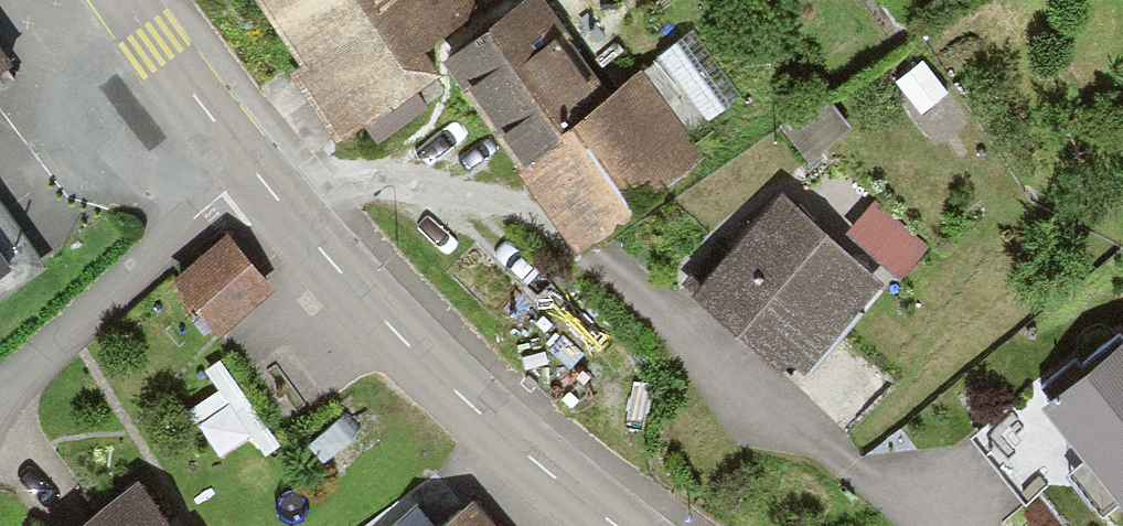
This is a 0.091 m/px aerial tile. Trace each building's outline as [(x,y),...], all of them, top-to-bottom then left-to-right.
[(481,10),(474,0),(254,0),(302,71),(289,80),(335,147),(366,126),(378,142),(422,113),(412,98),(434,84),(414,55),(481,10)] [(442,71),(522,177),(560,151),(555,145),(616,102),(542,0),(531,0),(442,71)] [(0,47),(0,71),(11,63),(0,47)] [(648,77),(616,102),(555,145),(560,151),(522,177),(519,180),(577,255),(707,156),(648,77)] [(704,291),(693,304),(778,378),(789,366),(805,381),(885,290),(783,200),(704,291)] [(875,204),(847,235),(896,280),(924,249),(875,204)] [(44,268),(0,205),(0,301),(44,268)] [(225,242),(179,285),(222,331),(268,289),(225,242)] [(1043,388),(1085,440),(1091,447),(1068,465),(1103,509),(1122,493),(1122,325),(1043,388)] [(474,488),(429,525),(507,525),(474,488)] [(98,525),(160,525),(138,496),(98,525)]
